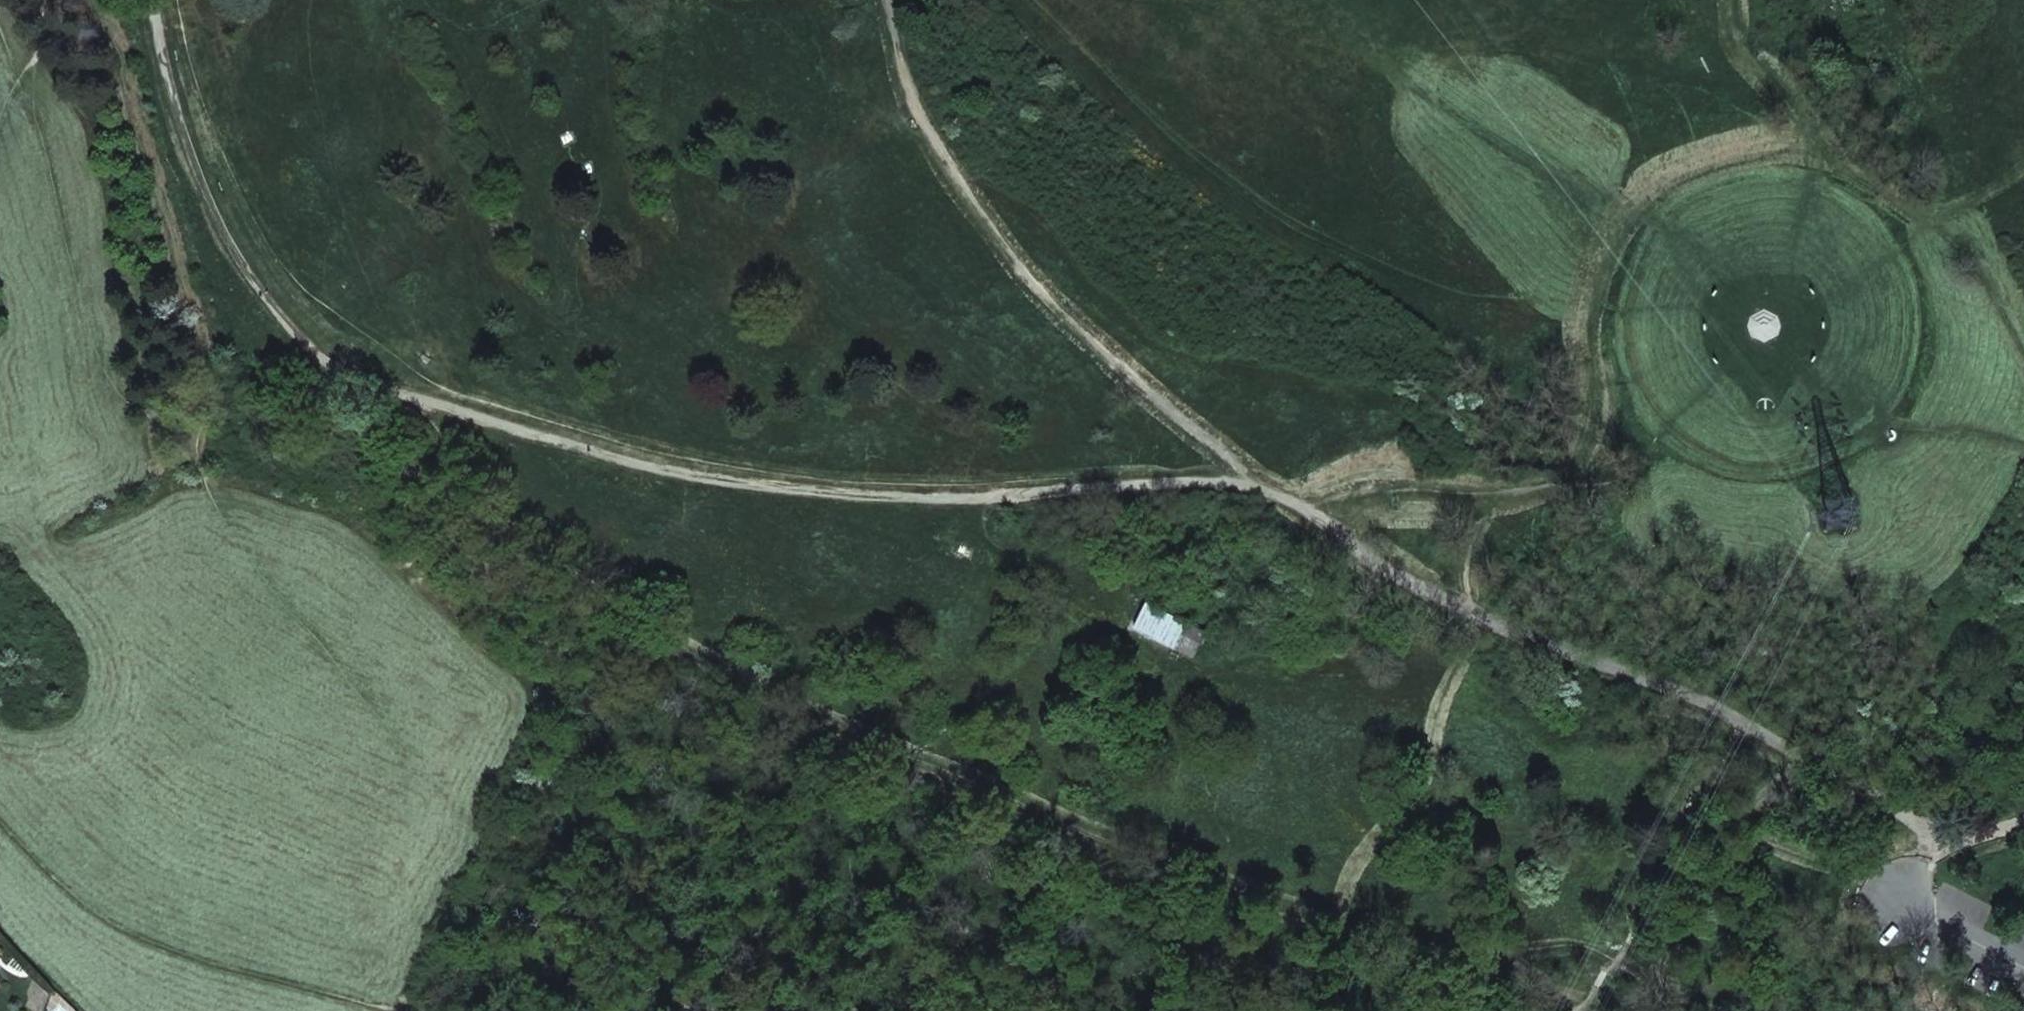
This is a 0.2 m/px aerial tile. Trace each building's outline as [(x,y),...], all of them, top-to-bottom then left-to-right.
[(1143,607),(1130,630),(1188,663),(1201,640),(1143,607)]
